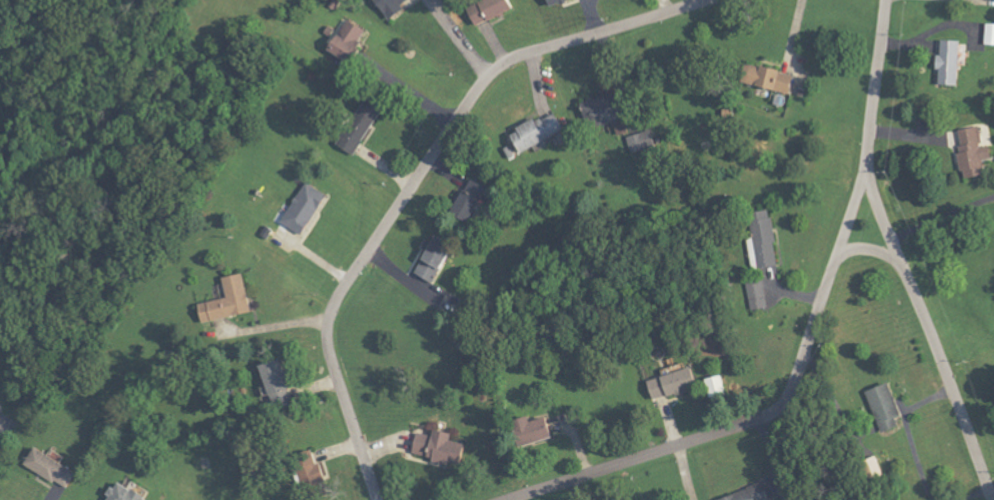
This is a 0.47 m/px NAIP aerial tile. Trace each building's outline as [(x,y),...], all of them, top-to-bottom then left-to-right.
[(472,10),(479,27),(519,9),(515,0),(495,0),(472,10)] [(333,52),(361,66),(368,53),(359,48),(369,29),(350,19),(333,52)] [(941,85),(961,86),(962,41),(943,40),(941,85)] [(756,64),(751,83),(793,93),(798,75),(756,64)] [(628,118),(621,93),(586,103),(593,128),(628,118)] [(386,110),(370,99),(339,144),(355,155),(386,110)] [(523,151),(568,132),(559,112),(515,132),(523,151)] [(968,179),(988,175),(985,161),(993,159),(993,152),(993,146),(985,148),(981,127),(958,131),(968,179)] [(655,147),(651,132),(629,138),(633,154),(655,147)] [(491,186),(473,178),(459,211),(477,218),(491,186)] [(309,236),(329,193),(306,182),(286,225),(309,236)] [(783,265),(774,211),(750,215),(759,269),(783,265)] [(420,275),(439,284),(458,244),(439,235),(420,275)] [(226,278),(230,298),(201,304),(205,323),(255,313),(247,274),(226,278)] [(749,281),(755,311),(772,308),(766,278),(749,281)] [(277,408),(297,404),(286,360),(267,364),(277,408)] [(652,380),(657,401),(701,389),(696,369),(652,380)] [(708,380),(713,398),(729,394),(725,376),(708,380)] [(869,392),(884,433),(906,426),(891,384),(869,392)] [(530,448),(559,436),(551,417),(537,423),(534,416),(525,420),(530,431),(524,433),(530,448)] [(437,437),(421,433),(416,455),(465,467),(470,446),(458,443),(460,434),(438,429),(437,437)] [(80,471),(37,449),(28,466),(71,489),(80,471)] [(134,485),(132,487),(123,481),(111,499),(157,499),(134,485)] [(758,489),(721,499),(760,499),(758,489)]
